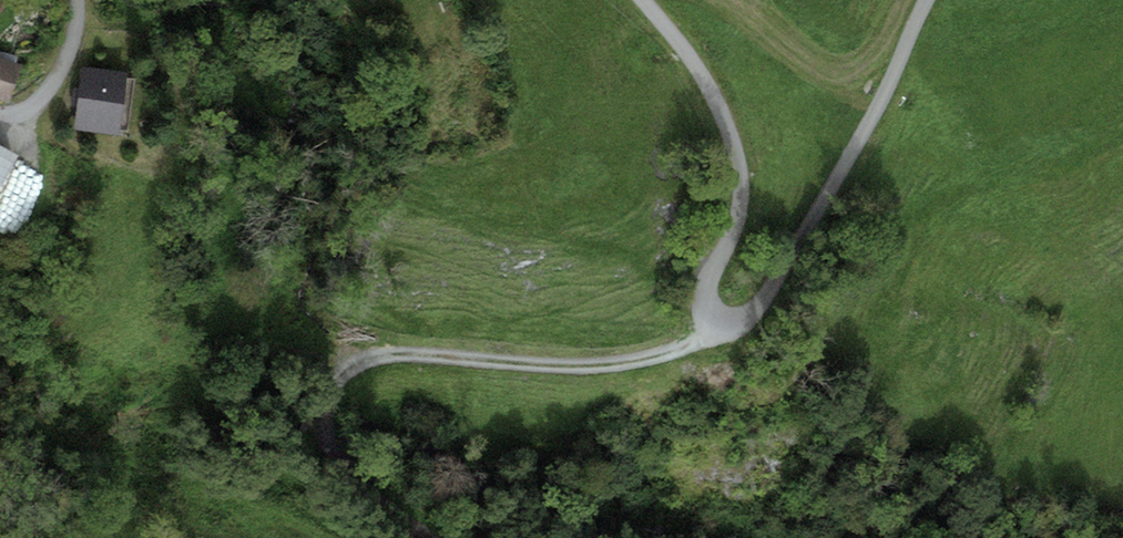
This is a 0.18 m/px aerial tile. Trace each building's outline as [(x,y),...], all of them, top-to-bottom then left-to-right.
[(0,60),(0,97),(9,100),(18,64),(0,60)] [(130,72),(86,69),(81,129),(126,133),(130,72)] [(0,145),(0,188),(17,154),(0,145)] [(22,232),(35,196),(7,186),(0,208),(0,224),(22,232)]
